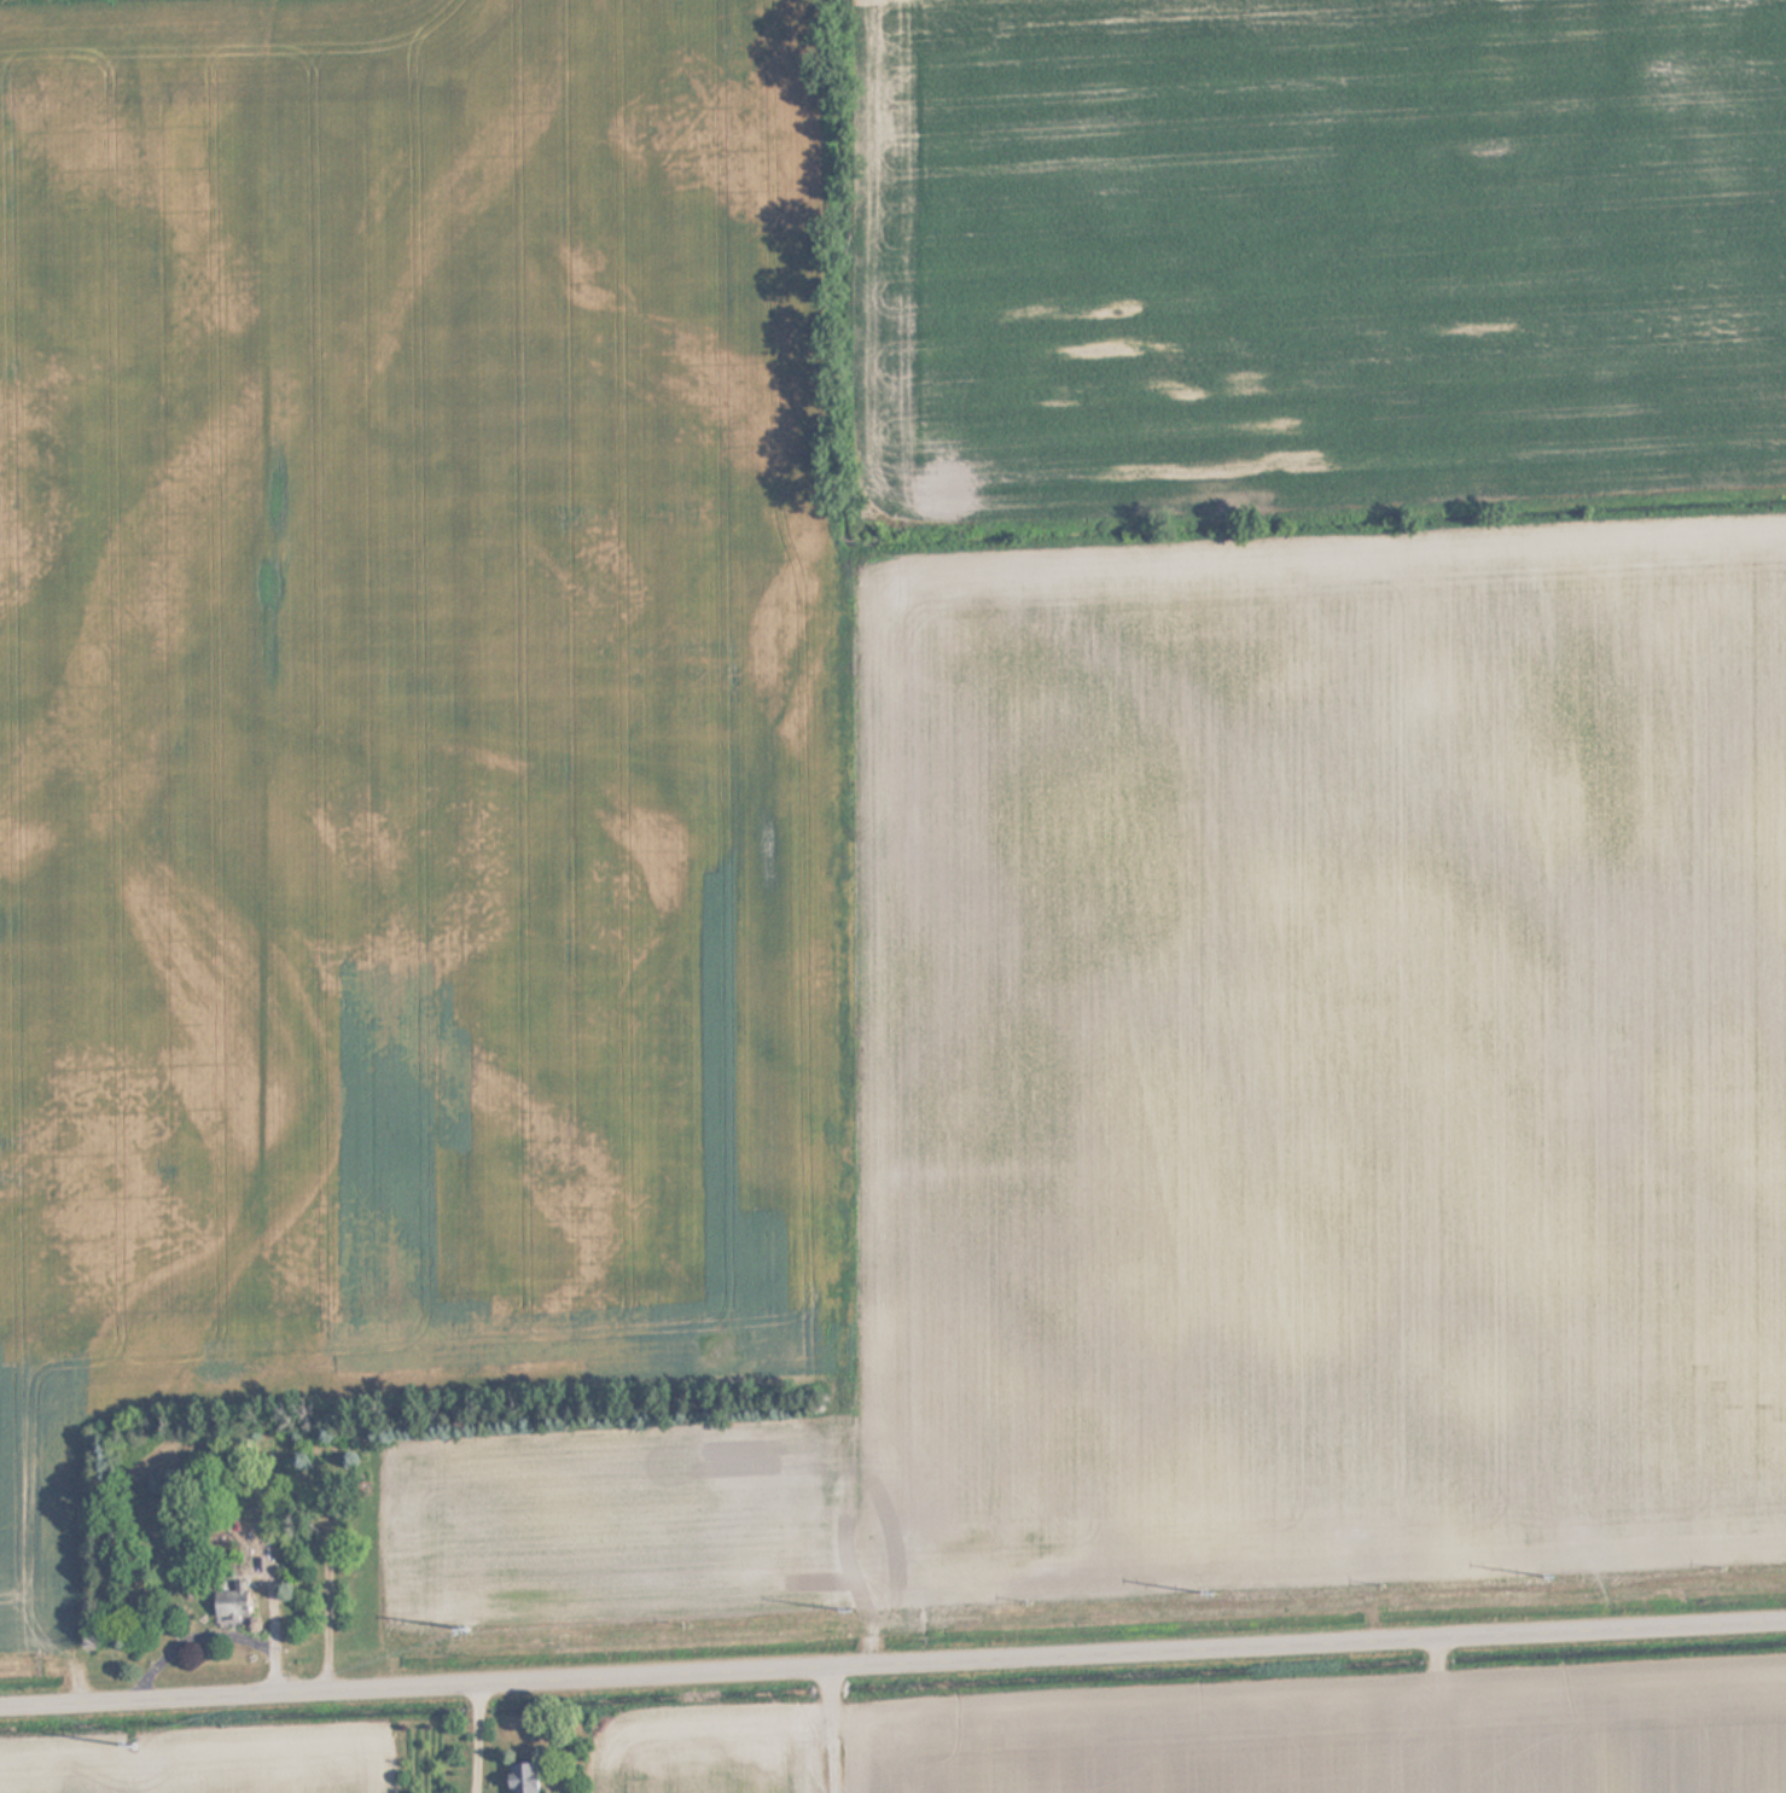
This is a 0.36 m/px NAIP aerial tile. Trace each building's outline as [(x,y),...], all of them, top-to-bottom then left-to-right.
[(230,1589),(208,1591),(210,1618),(247,1615),(245,1579),(229,1580),(230,1589)] [(536,1762),(501,1763),(502,1792),(537,1792),(536,1762)]
